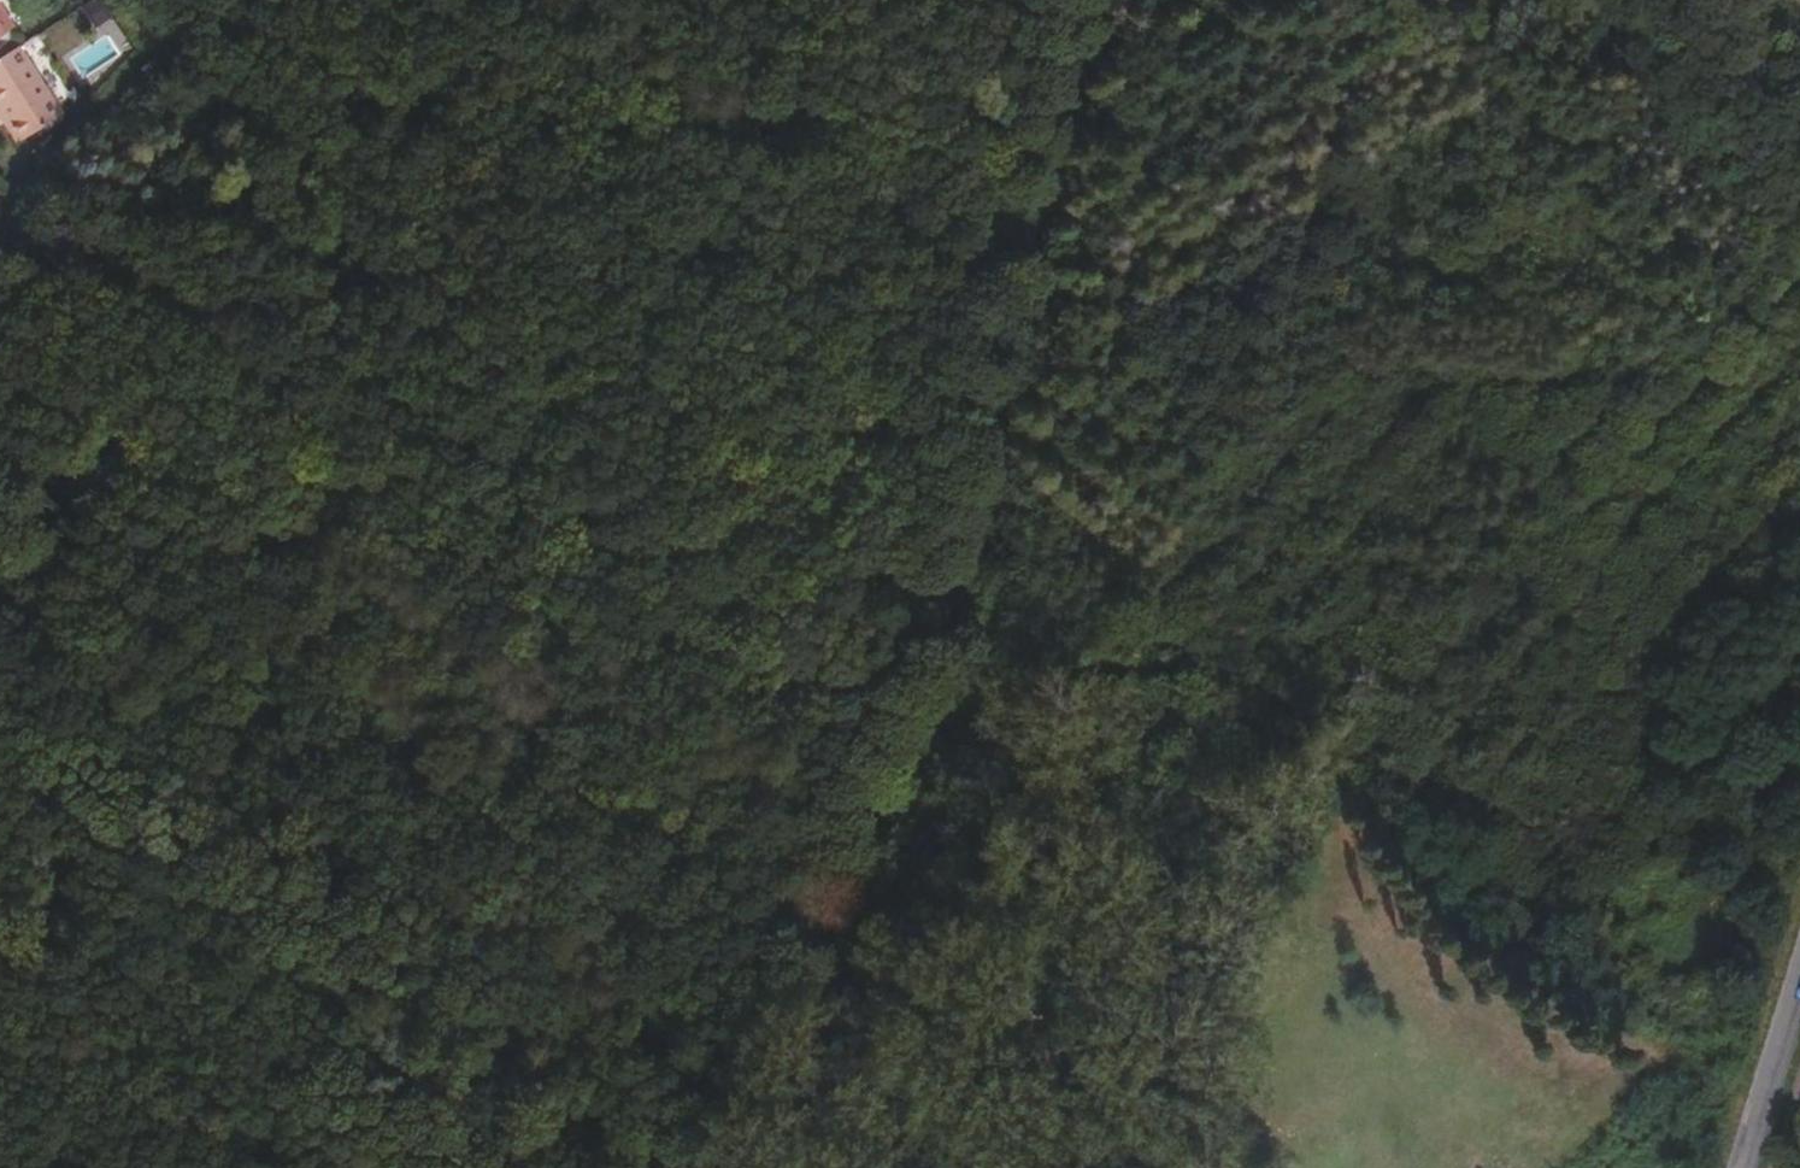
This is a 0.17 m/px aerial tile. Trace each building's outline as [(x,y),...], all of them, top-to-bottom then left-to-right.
[(79,7),(90,29),(110,19),(100,0),(94,0),(79,7)] [(12,24),(0,6),(0,32),(12,24)] [(0,56),(0,101),(10,116),(4,120),(16,140),(60,112),(16,45),(0,56)] [(4,120),(10,116),(0,101),(0,115),(4,120)]
